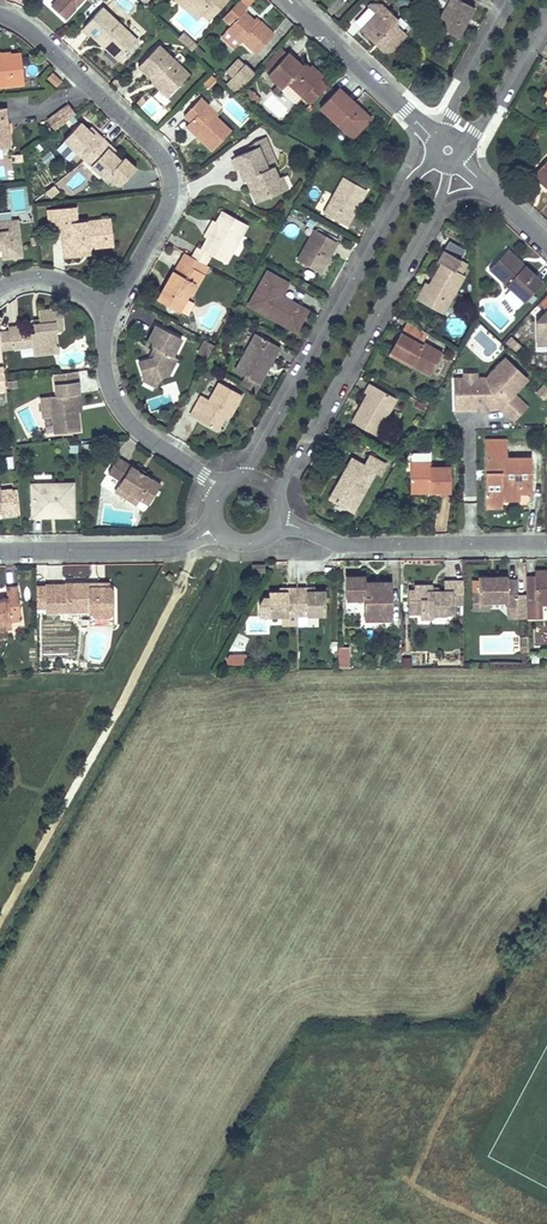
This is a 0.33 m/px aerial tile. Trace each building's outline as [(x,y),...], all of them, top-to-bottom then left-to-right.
[(51,6),(65,19),(83,0),(56,0),(51,6)] [(181,5),(193,4),(202,12),(205,9),(212,15),(226,0),(181,0),(181,5)] [(435,25),(458,37),(467,22),(464,20),(466,16),(469,18),(475,8),(462,0),(448,0),(447,2),(435,25)] [(238,1),(223,17),(231,25),(226,30),(227,31),(240,43),(242,41),(256,53),(274,34),(260,21),(257,24),(253,20),(244,11),(247,9),(238,1)] [(181,5),(196,18),(202,12),(193,4),(181,5)] [(375,12),(360,29),(375,43),(379,39),(391,50),(405,35),(393,23),(397,20),(381,4),(374,11),(375,12)] [(370,4),(360,15),(360,29),(375,12),(374,11),(381,4),(370,4)] [(102,7),(83,27),(100,43),(103,40),(122,57),(137,40),(102,7)] [(202,12),(208,19),(212,15),(205,9),(202,12)] [(220,19),(211,31),(218,36),(227,25),(220,19)] [(227,31),(221,36),(234,49),(240,43),(227,31)] [(193,43),(183,34),(178,39),(188,48),(193,43)] [(375,43),(383,50),(391,50),(379,39),(375,43)] [(100,43),(119,61),(122,57),(103,40),(100,43)] [(196,46),(193,43),(188,48),(191,51),(192,50),(196,46)] [(155,78),(170,93),(189,74),(158,45),(138,66),(153,80),(155,78)] [(280,47),(261,66),(269,73),(287,53),(280,47)] [(195,52),(201,58),(205,53),(199,48),(195,52)] [(24,84),(21,53),(10,54),(10,52),(0,54),(0,87),(24,84)] [(269,73),(268,74),(282,88),(281,89),(296,103),(303,97),(320,79),(323,76),(311,65),(309,67),(306,70),(302,66),(288,52),(287,53),(269,73)] [(238,59),(226,72),(232,77),(244,65),(238,59)] [(232,77),(226,83),(236,93),(255,73),(245,64),(244,65),(232,77)] [(52,73),(47,79),(56,88),(62,82),(52,73)] [(153,80),(151,81),(167,96),(170,93),(155,78),(153,80)] [(209,78),(204,83),(208,87),(213,82),(209,78)] [(327,86),(320,79),(303,97),(310,104),(327,86)] [(281,89),(277,85),(271,91),(275,95),(281,89)] [(251,92),(246,87),(240,92),(245,98),(251,92)] [(339,88),(320,108),(344,131),(347,127),(355,135),(371,118),(359,106),(357,108),(354,106),(356,104),(339,88)] [(251,92),(245,98),(253,105),(260,99),(253,91),(251,92)] [(200,98),(184,115),(190,121),(186,125),(194,133),(195,132),(198,135),(197,136),(212,150),(230,131),(216,117),(218,115),(200,98)] [(68,105),(48,120),(55,129),(75,114),(68,105)] [(9,146),(5,108),(0,108),(0,147),(9,146)] [(80,122),(64,140),(84,159),(103,139),(96,132),(93,135),(88,130),(80,122)] [(344,131),(352,138),(355,135),(347,127),(344,131)] [(277,165),(265,137),(255,141),(247,147),(249,151),(234,157),(234,158),(239,169),(243,179),(251,176),(254,183),(249,187),(256,202),(282,191),(277,179),(278,178),(273,167),(277,165)] [(108,148),(110,146),(103,139),(84,159),(105,178),(108,175),(117,184),(121,184),(136,168),(124,157),(121,160),(113,153),(108,148)] [(234,158),(230,160),(235,171),(239,169),(234,158)] [(535,172),(546,183),(546,159),(535,172)] [(287,188),(282,176),(278,178),(277,179),(282,191),(287,188)] [(343,177),(324,213),(347,226),(352,217),(349,215),(356,202),(359,203),(367,190),(343,177)] [(54,185),(45,191),(50,197),(58,191),(54,185)] [(26,210),(22,186),(8,189),(12,212),(26,210)] [(352,217),(359,203),(356,202),(349,215),(352,217)] [(60,227),(63,258),(79,256),(78,249),(89,248),(108,246),(106,230),(100,231),(99,220),(76,222),(75,206),(48,210),(50,228),(60,227)] [(248,225),(222,211),(216,222),(211,230),(237,244),(248,225)] [(114,245),(110,218),(99,220),(100,231),(106,230),(108,246),(114,245)] [(316,221),(309,218),(305,225),(312,229),(316,221)] [(0,250),(2,259),(22,256),(18,220),(0,222),(0,248),(0,250)] [(315,229),(297,260),(320,272),(325,263),(326,264),(329,258),(328,258),(337,242),(315,229)] [(237,244),(211,230),(207,237),(201,249),(197,247),(192,257),(199,261),(205,264),(211,254),(226,263),(237,244)] [(459,259),(464,250),(449,241),(444,250),(459,259)] [(524,301),(542,282),(524,265),(522,267),(517,263),(519,261),(507,249),(489,269),(511,289),(524,301)] [(420,301),(443,314),(464,275),(462,274),(455,270),(461,260),(459,259),(444,250),(437,261),(441,263),(428,285),(420,301)] [(192,257),(185,253),(180,261),(195,269),(199,261),(192,257)] [(462,274),(467,264),(461,260),(455,270),(462,274)] [(157,299),(179,311),(188,295),(192,294),(208,266),(205,264),(199,261),(195,269),(180,261),(174,271),(173,271),(167,282),(169,283),(166,289),(164,288),(157,299)] [(288,283),(267,271),(248,305),(296,331),(307,310),(289,299),(287,302),(280,298),(281,295),(288,283)] [(420,301),(428,285),(425,283),(416,299),(420,301)] [(524,301),(511,289),(504,296),(517,309),(524,301)] [(538,304),(546,311),(542,315),(543,324),(538,325),(539,340),(545,343),(546,343),(546,294),(538,304)] [(13,342),(13,349),(32,346),(33,349),(58,346),(57,331),(63,331),(61,315),(52,308),(38,310),(39,319),(39,323),(33,323),(34,332),(22,333),(21,325),(8,326),(9,330),(10,343),(13,342)] [(427,334),(406,322),(390,351),(412,363),(411,365),(429,375),(442,352),(423,341),(427,334)] [(156,325),(146,343),(154,347),(157,348),(153,357),(148,358),(139,362),(143,376),(152,374),(160,377),(169,375),(177,358),(173,356),(182,338),(156,325)] [(1,350),(13,349),(13,342),(10,343),(9,330),(0,331),(0,337),(1,350)] [(255,334),(235,370),(246,376),(241,384),(255,391),(267,370),(264,368),(272,354),(275,356),(280,347),(255,334)] [(205,340),(198,353),(208,359),(215,345),(205,340)] [(515,351),(519,346),(513,340),(508,345),(515,351)] [(33,349),(33,355),(59,352),(58,346),(33,349)] [(154,347),(148,358),(153,357),(157,348),(154,347)] [(390,351),(388,355),(410,367),(411,365),(412,363),(390,351)] [(264,368),(267,370),(275,356),(272,354),(264,368)] [(513,393),(527,379),(505,358),(487,378),(477,378),(463,378),(461,378),(460,393),(454,394),(455,409),(477,408),(478,408),(477,401),(487,400),(487,408),(488,408),(500,408),(513,420),(527,406),(513,393)] [(205,367),(200,375),(209,380),(214,372),(205,367)] [(54,374),(56,395),(40,397),(43,418),(52,416),(54,433),(80,431),(77,411),(75,394),(79,394),(76,371),(54,374)] [(143,376),(142,380),(155,387),(160,377),(152,374),(143,376)] [(201,395),(190,415),(217,430),(224,417),(227,411),(230,413),(231,413),(242,395),(219,382),(209,400),(201,395)] [(359,407),(351,422),(376,435),(396,398),(369,383),(364,392),(367,394),(370,395),(362,409),(359,407)] [(545,384),(536,393),(543,399),(546,396),(546,387),(545,384)] [(362,409),(370,395),(367,394),(359,407),(362,409)] [(487,400),(477,401),(478,408),(477,408),(477,411),(488,411),(488,408),(487,408),(487,400)] [(507,439),(485,440),(485,507),(502,507),(502,500),(502,493),(517,492),(532,492),(531,458),(507,458),(507,439)] [(430,462),(430,453),(413,453),(411,455),(411,462),(430,462)] [(338,481),(329,498),(353,511),(375,472),(380,475),(386,465),(369,455),(364,464),(351,458),(341,477),(343,478),(340,482),(338,481)] [(12,456),(4,457),(5,469),(13,468),(12,456)] [(117,458),(108,472),(121,480),(118,485),(128,492),(125,497),(136,504),(144,492),(152,497),(160,484),(146,476),(143,474),(141,476),(138,474),(139,471),(136,470),(117,458)] [(450,491),(450,466),(430,467),(430,462),(411,462),(410,462),(410,487),(430,487),(430,492),(450,491)] [(148,473),(138,466),(136,470),(139,471),(138,474),(141,476),(143,474),(146,476),(148,473)] [(31,484),(32,517),(42,517),(42,512),(74,512),(73,483),(31,484)] [(118,485),(114,490),(125,497),(128,492),(118,485)] [(264,563),(251,564),(251,572),(265,571),(264,563)] [(544,570),(540,570),(535,575),(526,576),(526,618),(542,618),(541,611),(538,608),(541,605),(544,608),(546,605),(546,573),(544,570)] [(391,619),(391,581),(364,582),(365,576),(346,576),(346,600),(364,599),(364,620),(391,619)] [(517,594),(517,580),(507,580),(507,577),(478,577),(478,593),(473,593),(473,610),(490,610),(490,601),(507,601),(507,605),(509,605),(517,605),(517,594)] [(435,615),(446,615),(445,602),(454,602),(461,602),(461,604),(463,604),(463,580),(445,580),(445,590),(432,590),(432,584),(415,585),(415,589),(409,590),(409,614),(421,614),(421,619),(431,619),(435,615)] [(45,586),(46,612),(89,611),(94,616),(109,615),(113,611),(113,591),(109,586),(87,586),(87,582),(65,582),(65,584),(65,585),(45,585),(45,586)] [(11,628),(11,621),(9,611),(20,609),(17,586),(6,587),(7,597),(0,598),(0,629),(11,628)] [(45,586),(36,586),(37,612),(46,612),(45,586)] [(282,625),(297,624),(297,615),(297,588),(287,588),(287,592),(269,592),(269,616),(282,616),(282,625)] [(297,588),(297,615),(325,615),(325,591),(314,591),(307,591),(307,588),(297,588)] [(526,594),(517,594),(517,605),(509,605),(509,618),(526,618),(526,594)] [(446,615),(454,615),(454,602),(445,602),(446,615)] [(11,621),(21,620),(20,609),(9,611),(11,621)] [(249,621),(248,632),(267,633),(267,622),(249,621)] [(242,652),(248,639),(241,635),(236,645),(234,644),(232,648),(242,652)] [(348,669),(347,647),(338,647),(338,669),(348,669)] [(411,658),(401,658),(401,666),(411,666),(411,658)]
